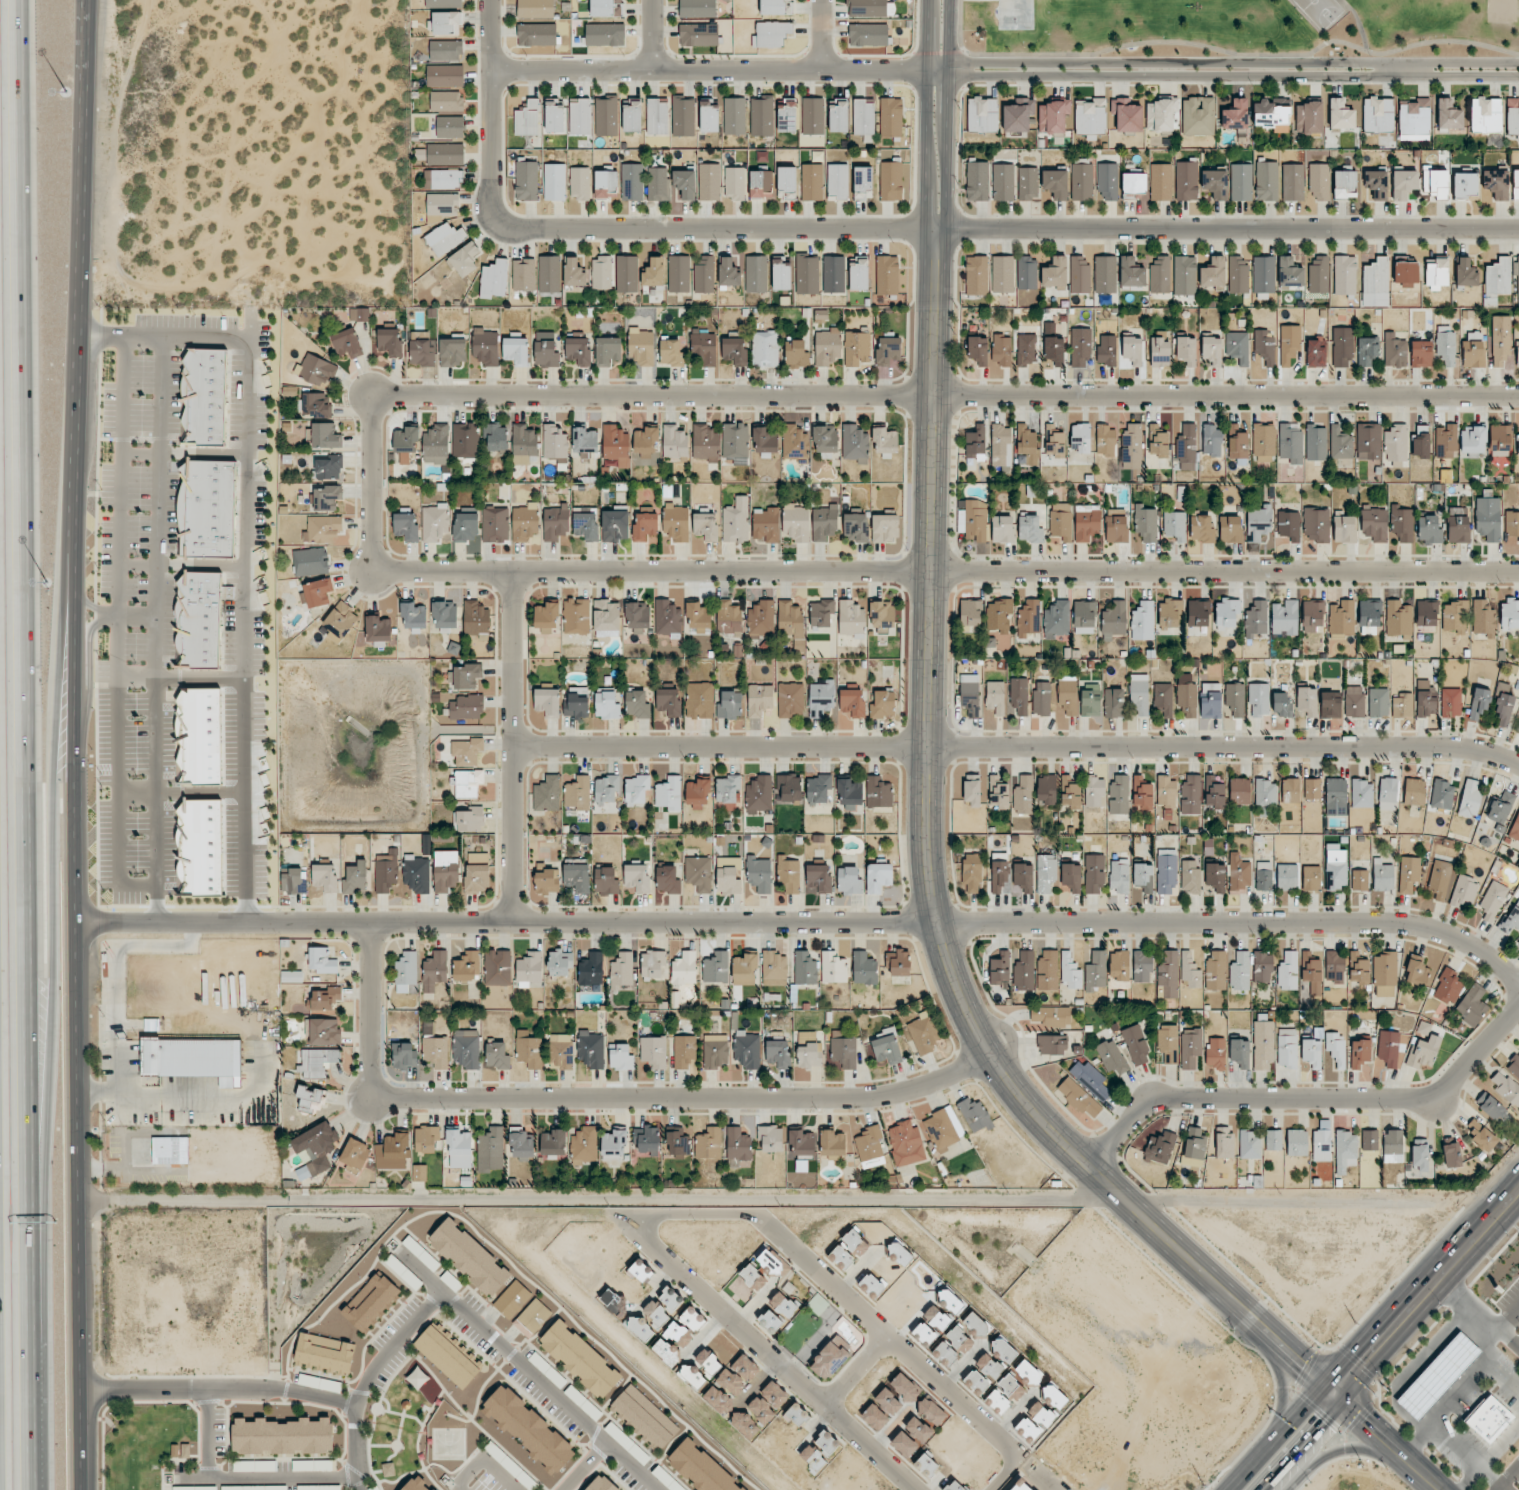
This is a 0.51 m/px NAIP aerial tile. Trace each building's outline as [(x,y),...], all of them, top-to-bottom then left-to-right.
[(518,17),(554,18),(554,0),(518,0),(518,17)] [(590,17),(622,17),(622,0),(590,0),(590,17)] [(716,18),(716,0),(680,0),(679,17),(716,18)] [(787,15),(786,0),(760,0),(761,15),(787,15)] [(846,5),(850,5),(850,17),(887,17),(887,0),(846,0),(846,5)] [(433,34),(460,35),(461,12),(433,12),(433,34)] [(752,47),(783,48),(783,35),(793,35),(793,22),(756,22),(756,36),(752,36),(752,47)] [(556,24),(517,24),(518,45),(557,45),(556,24)] [(625,24),(585,24),(585,45),(624,45),(625,24)] [(718,24),(680,24),(680,46),(719,46),(718,24)] [(888,24),(849,24),(849,46),(888,45),(888,24)] [(430,60),(462,60),(462,41),(430,41),(430,60)] [(463,65),(427,66),(427,87),(464,86),(463,65)] [(431,111),(463,111),(463,92),(431,92),(431,111)] [(751,136),(773,136),(773,97),(751,97),(751,136)] [(968,97),(968,132),(998,133),(998,98),(968,97)] [(1214,97),(1182,98),(1183,136),(1215,135),(1214,97)] [(1355,110),(1344,110),(1344,97),(1330,98),(1330,129),(1355,128),(1355,110)] [(669,134),(668,102),(659,103),(659,98),(647,99),(648,135),(669,134)] [(695,136),(695,98),(673,98),(672,136),(695,136)] [(724,134),(745,135),(746,98),(724,98),(724,134)] [(780,132),(797,132),(796,98),(779,99),(780,132)] [(802,135),(824,135),(824,98),(803,98),(802,135)] [(880,137),(902,137),(903,98),(881,98),(880,137)] [(1004,132),(1029,132),(1028,115),(1035,114),(1035,98),(1014,99),(1014,105),(1003,105),(1004,132)] [(1076,101),(1075,133),(1105,134),(1106,98),(1092,98),(1092,102),(1076,101)] [(1222,129),(1248,128),(1247,98),(1233,98),(1233,110),(1222,110),(1222,129)] [(1363,132),(1393,133),(1394,99),(1364,98),(1363,132)] [(1430,98),(1416,98),(1416,101),(1399,101),(1399,134),(1430,134),(1430,98)] [(1452,98),(1438,98),(1437,129),(1463,130),(1463,109),(1452,109),(1452,98)] [(1471,132),(1501,133),(1502,99),(1471,98),(1471,132)] [(1518,134),(1518,102),(1516,102),(1516,98),(1507,98),(1508,134),(1518,134)] [(539,99),(526,99),(526,111),(515,111),(515,135),(540,135),(539,99)] [(595,99),(596,136),(618,136),(618,99),(595,99)] [(830,99),(829,132),(848,132),(848,99),(830,99)] [(874,135),(874,103),(865,103),(865,99),(854,99),(853,135),(874,135)] [(1116,132),(1142,132),(1142,99),(1111,99),(1111,114),(1116,114),(1116,132)] [(1177,100),(1147,99),(1146,130),(1177,131),(1177,100)] [(565,133),(564,100),(545,100),(546,133),(565,133)] [(570,134),(591,135),(591,101),(570,100),(570,134)] [(642,131),(641,100),(623,101),(624,132),(642,131)] [(700,100),(701,132),(719,132),(719,100),(700,100)] [(1254,127),(1273,127),(1273,133),(1289,132),(1288,106),(1270,106),(1270,100),(1254,101),(1254,127)] [(1039,103),(1039,133),(1066,132),(1065,114),(1071,114),(1071,102),(1039,103)] [(1323,132),(1322,102),(1296,103),(1297,133),(1323,132)] [(465,117),(437,116),(437,137),(464,138),(465,117)] [(427,144),(427,165),(464,165),(464,144),(427,144)] [(537,161),(516,161),(516,201),(538,201),(537,161)] [(1197,161),(1176,161),(1177,201),(1198,201),(1197,161)] [(881,201),(903,201),(902,162),(880,162),(881,201)] [(989,201),(988,162),(967,162),(967,201),(989,201)] [(1278,201),(1277,162),(1256,162),(1256,201),(1278,201)] [(1072,201),(1093,200),(1092,163),(1071,164),(1072,201)] [(1097,163),(1098,192),(1104,191),(1104,200),(1118,200),(1117,163),(1097,163)] [(1311,201),(1330,201),(1329,163),(1310,164),(1311,201)] [(565,164),(544,164),(545,201),(565,200),(565,164)] [(643,164),(622,164),(622,200),(643,201),(643,164)] [(720,201),(720,164),(699,164),(699,200),(720,201)] [(801,200),(823,201),(823,164),(802,164),(801,200)] [(849,199),(848,164),(827,165),(828,200),(849,199)] [(1014,164),(993,164),(993,201),(1015,201),(1014,164)] [(1151,201),(1173,200),(1173,164),(1150,164),(1151,201)] [(1252,164),(1231,164),(1232,201),(1252,201),(1252,164)] [(1303,201),(1304,164),(1283,164),(1283,201),(1303,201)] [(669,167),(648,168),(648,201),(669,201),(669,167)] [(745,168),(725,167),(725,200),(744,200),(745,168)] [(778,167),(778,199),(796,199),(796,167),(778,167)] [(873,199),(872,167),(854,167),(854,199),(873,199)] [(1038,168),(1019,167),(1018,200),(1038,200),(1038,168)] [(590,168),(570,168),(570,199),(590,199),(590,168)] [(462,170),(424,170),(425,189),(462,188),(462,170)] [(596,170),(595,197),(617,198),(618,171),(596,170)] [(696,171),(673,170),(672,187),(683,187),(682,200),(694,201),(696,171)] [(750,170),(750,197),(772,198),(772,171),(750,170)] [(1067,170),(1042,170),(1042,190),(1054,190),(1054,201),(1067,201),(1067,170)] [(1228,171),(1202,170),(1202,192),(1213,192),(1213,201),(1227,201),(1228,171)] [(1448,170),(1423,170),(1423,195),(1447,196),(1448,170)] [(1483,171),(1483,191),(1493,191),(1493,201),(1508,201),(1508,170),(1483,171)] [(1334,171),(1334,198),(1357,197),(1356,171),(1334,171)] [(1373,189),(1373,200),(1386,201),(1387,171),(1365,171),(1364,189),(1373,189)] [(1393,200),(1407,201),(1407,190),(1418,190),(1418,171),(1393,171),(1393,200)] [(1123,173),(1122,198),(1136,198),(1136,194),(1146,194),(1147,174),(1123,173)] [(1454,200),(1478,199),(1477,173),(1453,173),(1454,200)] [(427,194),(428,218),(435,218),(435,221),(442,221),(442,216),(458,216),(458,194),(427,194)] [(469,239),(463,225),(452,230),(449,223),(421,237),(427,249),(432,247),(436,255),(469,239)] [(447,258),(461,279),(478,268),(472,259),(482,253),(474,241),(447,258)] [(695,265),(694,293),(714,293),(715,255),(697,255),(697,265),(695,265)] [(899,294),(898,255),(876,256),(877,295),(899,294)] [(1042,286),(1067,286),(1067,255),(1052,255),(1053,267),(1042,267),(1042,286)] [(1200,267),(1200,286),(1225,286),(1226,256),(1210,255),(1210,268),(1200,267)] [(539,256),(539,293),(560,293),(560,256),(539,256)] [(611,289),(612,257),(593,256),(592,289),(611,289)] [(638,256),(617,256),(616,292),(637,293),(638,256)] [(690,256),(669,256),(668,292),(690,292),(690,256)] [(746,256),(745,292),(766,293),(767,256),(746,256)] [(818,294),(819,256),(797,256),(796,293),(818,294)] [(824,293),(845,293),(844,256),(823,256),(824,293)] [(987,256),(966,257),(967,295),(988,295),(987,256)] [(1014,293),(1014,256),(993,256),(992,292),(1014,293)] [(1090,293),(1089,256),(1070,256),(1071,293),(1090,293)] [(1116,293),(1117,256),(1095,256),(1095,293),(1116,293)] [(1145,267),(1135,268),(1135,256),(1120,256),(1121,287),(1131,286),(1131,290),(1146,290),(1145,267)] [(1150,265),(1150,293),(1171,293),(1170,256),(1156,256),(1156,265),(1150,265)] [(1197,256),(1175,256),(1174,295),(1196,295),(1197,256)] [(1229,293),(1247,293),(1247,256),(1229,256),(1229,293)] [(1274,256),(1253,256),(1254,293),(1275,293),(1274,256)] [(1279,287),(1304,287),(1304,267),(1293,267),(1293,256),(1279,256),(1279,287)] [(1329,256),(1315,256),(1315,265),(1309,265),(1309,293),(1328,293),(1329,256)] [(1334,294),(1356,294),(1356,256),(1335,256),(1334,294)] [(1388,307),(1389,257),(1376,256),(1376,265),(1363,265),(1362,306),(1388,307)] [(1511,294),(1510,256),(1498,256),(1498,264),(1484,265),(1485,307),(1497,307),(1497,294),(1511,294)] [(565,286),(587,286),(587,267),(578,267),(578,257),(565,257),(565,286)] [(643,286),(664,286),(664,257),(651,257),(651,267),(642,268),(643,286)] [(741,285),(741,268),(733,268),(733,257),(719,257),(720,286),(741,285)] [(1037,289),(1037,257),(1018,257),(1018,289),(1037,289)] [(1478,285),(1478,272),(1471,272),(1470,257),(1457,257),(1457,286),(1478,285)] [(481,266),(480,296),(506,297),(508,259),(496,258),(496,266),(481,266)] [(790,290),(790,258),(772,258),(773,290),(790,290)] [(1449,286),(1448,258),(1426,259),(1427,291),(1440,291),(1440,286),(1449,286)] [(513,259),(513,291),(535,290),(535,259),(513,259)] [(850,290),(868,290),(868,259),(850,259),(850,290)] [(1394,283),(1404,283),(1404,287),(1417,287),(1417,262),(1395,261),(1394,283)] [(370,308),(350,308),(350,321),(369,321),(370,308)] [(1511,316),(1492,316),(1493,367),(1504,367),(1504,354),(1512,354),(1511,316)] [(1063,336),(1056,336),(1056,323),(1044,323),(1045,368),(1064,368),(1063,336)] [(1300,326),(1280,326),(1281,367),(1295,367),(1295,351),(1301,351),(1300,326)] [(348,352),(351,359),(365,353),(353,327),(330,336),(339,356),(348,352)] [(654,331),(638,331),(638,327),(629,327),(628,360),(638,360),(638,366),(654,367),(654,331)] [(815,366),(832,367),(832,362),(840,362),(841,327),(830,327),(830,332),(816,331),(815,366)] [(1353,327),(1333,327),(1333,367),(1353,367),(1353,327)] [(1436,359),(1444,359),(1444,367),(1454,367),(1455,328),(1437,327),(1436,359)] [(378,352),(389,351),(389,357),(401,357),(400,328),(377,329),(378,352)] [(473,358),(484,358),(484,366),(498,367),(499,332),(484,332),(484,328),(473,328),(473,358)] [(1092,328),(1071,329),(1072,367),(1086,367),(1086,360),(1092,360),(1092,328)] [(1254,357),(1265,357),(1265,368),(1273,368),(1274,330),(1255,329),(1254,357)] [(778,331),(752,331),(753,368),(779,367),(778,331)] [(435,347),(428,347),(429,332),(411,332),(411,365),(435,366),(435,347)] [(716,332),(694,332),(695,367),(716,366),(716,332)] [(1248,332),(1226,333),(1226,356),(1239,356),(1239,367),(1249,367),(1248,332)] [(1385,367),(1407,366),(1406,339),(1395,340),(1395,332),(1384,332),(1385,367)] [(1463,367),(1483,368),(1484,333),(1464,332),(1463,367)] [(1017,365),(1035,365),(1036,335),(1018,334),(1017,365)] [(1012,335),(993,335),(992,366),(1011,367),(1012,335)] [(1116,335),(1098,336),(1099,366),(1117,365),(1116,335)] [(622,360),(621,337),(596,338),(597,367),(612,367),(612,360),(622,360)] [(747,366),(746,337),(722,338),(723,360),(733,360),(734,367),(747,366)] [(901,338),(879,337),(879,348),(876,348),(875,366),(890,366),(890,359),(901,360),(901,338)] [(968,359),(977,359),(978,367),(987,367),(987,337),(968,337),(968,359)] [(1141,337),(1122,337),(1123,360),(1132,359),(1132,367),(1142,367),(1141,337)] [(1196,367),(1195,337),(1177,337),(1177,360),(1186,360),(1186,367),(1196,367)] [(1221,367),(1221,337),(1202,338),(1202,360),(1211,359),(1212,368),(1221,367)] [(1358,337),(1358,366),(1371,367),(1371,357),(1378,357),(1378,338),(1358,337)] [(528,363),(528,338),(503,338),(504,360),(513,360),(513,364),(528,363)] [(566,359),(578,359),(577,365),(590,365),(591,338),(566,338),(566,359)] [(661,365),(682,365),(681,338),(660,338),(661,365)] [(1152,367),(1171,367),(1170,338),(1151,339),(1152,367)] [(441,367),(465,366),(464,339),(440,340),(441,367)] [(1307,367),(1326,367),(1326,339),(1307,339),(1307,367)] [(535,341),(536,367),(560,366),(559,353),(555,353),(555,340),(535,341)] [(785,340),(786,367),(807,367),(807,340),(785,340)] [(1431,367),(1431,341),(1411,341),(1411,368),(1431,367)] [(228,350),(185,348),(183,445),(225,446),(228,350)] [(337,365),(305,353),(297,377),(329,388),(337,365)] [(332,404),(326,404),(326,393),(303,392),(303,417),(332,417),(332,404)] [(343,435),(335,434),(335,423),(312,423),(312,447),(342,448),(343,435)] [(453,423),(453,457),(476,458),(477,424),(453,423)] [(488,450),(507,450),(507,429),(501,429),(501,423),(483,424),(484,437),(488,437),(488,450)] [(513,423),(514,465),(537,464),(537,430),(528,430),(528,423),(513,423)] [(1027,424),(1018,423),(1017,455),(1022,455),(1022,465),(1037,465),(1038,431),(1026,431),(1027,424)] [(1159,424),(1150,423),(1149,456),(1168,457),(1169,433),(1159,433),(1159,424)] [(1195,423),(1182,424),(1182,436),(1177,436),(1178,470),(1196,470),(1195,423)] [(1280,459),(1290,459),(1290,465),(1302,464),(1301,423),(1279,423),(1280,459)] [(449,424),(435,424),(435,430),(424,429),(423,463),(448,464),(449,424)] [(568,458),(568,434),(559,434),(559,424),(544,424),(543,458),(568,458)] [(719,461),(719,431),(708,431),(708,425),(694,424),(693,461),(719,461)] [(723,424),(723,458),(733,458),(733,465),(749,465),(748,424),(723,424)] [(797,424),(782,424),(783,459),(809,458),(809,429),(798,429),(797,424)] [(857,424),(842,424),(843,460),(857,460),(858,464),(870,464),(869,430),(857,431),(857,424)] [(992,466),(1011,466),(1011,428),(1003,428),(1003,424),(992,424),(992,466)] [(1064,431),(1056,432),(1056,424),(1045,424),(1046,457),(1065,456),(1064,431)] [(1091,424),(1072,424),(1071,452),(1090,453),(1091,424)] [(1122,432),(1122,469),(1141,469),(1141,424),(1127,424),(1128,432),(1122,432)] [(1274,424),(1254,424),(1254,461),(1274,461),(1274,424)] [(1307,424),(1306,461),(1326,461),(1327,424),(1307,424)] [(1353,459),(1353,433),(1340,433),(1340,424),(1331,424),(1331,458),(1353,459)] [(1357,460),(1381,459),(1380,424),(1357,424),(1357,460)] [(1407,424),(1392,424),(1392,431),(1385,431),(1385,461),(1407,461),(1407,424)] [(1435,458),(1453,459),(1453,451),(1457,451),(1457,424),(1447,424),(1447,428),(1436,427),(1435,458)] [(663,457),(687,458),(688,426),(664,425),(663,457)] [(818,458),(837,458),(837,425),(813,426),(813,442),(818,442),(818,458)] [(1429,457),(1429,426),(1416,425),(1416,434),(1413,434),(1412,457),(1429,457)] [(1511,425),(1490,425),(1490,453),(1510,453),(1511,425)] [(394,451),(413,452),(413,441),(419,441),(419,427),(406,426),(406,431),(394,431),(394,451)] [(985,459),(985,426),(965,426),(966,459),(985,459)] [(1097,453),(1116,454),(1116,426),(1097,426),(1097,453)] [(1203,456),(1222,455),(1221,426),(1203,427),(1203,456)] [(598,452),(598,431),(587,431),(587,427),(573,427),(573,452),(598,452)] [(659,427),(645,427),(645,431),(634,431),(634,453),(641,453),(642,458),(651,458),(651,452),(659,452),(659,427)] [(771,453),(777,453),(778,428),(754,427),(753,455),(771,456),(771,453)] [(898,453),(897,431),(886,431),(886,427),(874,427),(875,453),(898,453)] [(1460,428),(1461,454),(1487,453),(1485,427),(1460,428)] [(1229,459),(1248,458),(1248,431),(1229,432),(1229,459)] [(343,455),(330,454),(330,460),(316,460),(316,479),(342,479),(343,455)] [(180,558),(236,558),(237,460),(181,460),(180,558)] [(336,511),(336,499),(342,499),(342,485),(314,485),(315,511),(336,511)] [(723,542),(749,541),(748,495),(735,496),(736,507),(722,507),(723,542)] [(1501,498),(1476,497),(1475,534),(1486,534),(1486,542),(1500,543),(1501,498)] [(958,532),(966,533),(966,540),(987,541),(987,501),(965,500),(965,510),(958,509),(958,532)] [(539,502),(527,502),(527,507),(512,508),(513,542),(529,542),(529,534),(539,534),(539,502)] [(424,543),(450,542),(449,503),(438,503),(438,507),(423,507),(424,543)] [(558,542),(558,535),(569,535),(568,503),(560,503),(560,508),(544,508),(544,542),(558,542)] [(688,507),(675,507),(675,503),(664,503),(664,532),(671,532),(671,543),(689,542),(688,507)] [(1071,503),(1050,504),(1051,537),(1063,536),(1063,543),(1072,542),(1071,503)] [(1247,509),(1248,543),(1261,543),(1261,534),(1272,534),(1272,504),(1264,504),(1264,509),(1247,509)] [(783,537),(794,537),(794,543),(809,543),(810,506),(784,505),(783,537)] [(813,542),(827,542),(827,535),(837,535),(837,505),(813,506),(813,542)] [(1075,543),(1090,543),(1090,534),(1101,534),(1101,505),(1075,505),(1075,543)] [(483,542),(509,542),(508,506),(483,507),(483,542)] [(1157,506),(1135,506),(1135,534),(1143,534),(1143,543),(1157,543),(1157,506)] [(779,507),(768,507),(768,509),(753,510),(753,539),(766,538),(766,543),(780,542),(779,507)] [(1329,542),(1329,507),(1305,507),(1305,541),(1329,542)] [(1448,543),(1469,543),(1468,507),(1448,508),(1448,543)] [(1386,508),(1362,508),(1362,537),(1372,537),(1372,543),(1387,543),(1386,508)] [(1413,509),(1392,509),(1392,532),(1399,532),(1399,543),(1412,543),(1413,509)] [(602,511),(603,541),(629,541),(628,511),(602,511)] [(1185,543),(1186,512),(1164,511),(1163,536),(1176,536),(1176,543),(1185,543)] [(1299,511),(1278,512),(1278,537),(1290,537),(1290,543),(1300,543),(1299,511)] [(1505,512),(1506,536),(1518,536),(1518,543),(1518,512),(1505,512)] [(414,513),(394,514),(395,536),(406,536),(406,542),(419,542),(419,524),(414,524),(414,513)] [(478,513),(454,513),(454,541),(477,541),(478,513)] [(573,514),(574,536),(584,536),(584,542),(598,542),(597,513),(573,514)] [(716,513),(693,514),(694,536),(704,536),(705,542),(717,542),(716,513)] [(868,541),(868,513),(843,514),(844,541),(868,541)] [(1128,542),(1127,513),(1106,513),(1107,543),(1128,542)] [(873,541),(899,541),(899,515),(872,515),(873,541)] [(1191,542),(1215,541),(1215,528),(1211,528),(1210,515),(1190,516),(1191,542)] [(1418,516),(1418,540),(1424,540),(1424,544),(1443,543),(1442,528),(1438,528),(1437,515),(1418,516)] [(343,517),(308,516),(307,530),(303,530),(303,543),(338,543),(338,530),(342,530),(343,517)] [(1014,516),(992,516),(993,542),(1014,542),(1014,516)] [(1019,516),(1019,541),(1043,542),(1043,529),(1039,529),(1039,516),(1019,516)] [(1220,542),(1241,543),(1242,516),(1221,516),(1220,542)] [(1355,516),(1334,516),(1334,543),(1355,542),(1355,516)] [(329,574),(328,548),(293,549),(294,575),(329,574)] [(222,572),(179,571),(178,669),(220,670),(222,572)] [(310,609),(330,603),(327,593),(334,591),(330,577),(300,586),(305,602),(307,602),(310,609)] [(717,634),(742,634),(742,605),(733,604),(733,598),(718,598),(717,634)] [(590,634),(589,599),(564,599),(565,634),(590,634)] [(595,637),(620,636),(619,599),(594,600),(595,637)] [(655,634),(682,634),(683,606),(669,605),(669,599),(656,599),(655,634)] [(774,600),(759,599),(759,607),(748,607),(747,636),(773,636),(774,600)] [(1039,599),(1027,599),(1027,607),(1017,607),(1018,638),(1027,638),(1027,633),(1040,633),(1039,599)] [(1240,613),(1240,600),(1217,599),(1216,626),(1235,627),(1236,613),(1240,613)] [(1495,638),(1494,599),(1473,600),(1473,634),(1485,633),(1485,639),(1495,638)] [(1501,603),(1500,629),(1518,629),(1518,600),(1507,599),(1507,603),(1501,603)] [(322,624),(331,631),(327,636),(338,645),(360,618),(351,611),(353,609),(342,600),(322,624)] [(489,606),(477,606),(477,600),(464,600),(465,634),(490,634),(489,606)] [(853,600),(839,600),(840,636),(865,636),(865,607),(853,607),(853,600)] [(982,625),(981,600),(960,600),(961,625),(982,625)] [(1069,600),(1053,600),(1053,610),(1044,610),(1045,636),(1070,636),(1069,600)] [(1126,635),(1127,600),(1114,600),(1114,610),(1103,610),(1102,641),(1113,641),(1113,635),(1126,635)] [(1153,600),(1141,600),(1141,609),(1131,609),(1132,640),(1154,640),(1153,600)] [(1160,628),(1179,627),(1178,614),(1184,614),(1183,600),(1159,600),(1160,628)] [(1188,626),(1209,627),(1209,601),(1188,600),(1188,626)] [(1267,634),(1267,600),(1254,600),(1254,609),(1245,609),(1245,638),(1257,638),(1257,634),(1267,634)] [(1272,605),(1272,635),(1298,635),(1298,600),(1285,600),(1285,605),(1272,605)] [(1354,600),(1340,600),(1340,604),(1329,604),(1329,634),(1355,634),(1354,600)] [(1412,635),(1412,605),(1401,605),(1401,600),(1386,600),(1387,635),(1412,635)] [(456,601),(433,601),(433,627),(457,627),(456,601)] [(778,634),(794,634),(794,648),(803,648),(803,602),(779,601),(778,634)] [(810,626),(830,627),(831,613),(835,613),(835,601),(811,601),(810,626)] [(871,602),(872,634),(895,634),(894,601),(871,602)] [(1013,613),(1013,601),(987,601),(986,630),(1000,630),(1000,634),(1009,634),(1009,613),(1013,613)] [(1096,601),(1075,601),(1074,634),(1096,634),(1096,601)] [(1315,626),(1324,625),(1323,601),(1302,602),(1303,633),(1315,633),(1315,626)] [(1359,634),(1379,634),(1380,601),(1360,601),(1359,634)] [(1437,601),(1417,602),(1418,627),(1438,627),(1437,601)] [(427,628),(426,606),(415,606),(415,602),(403,603),(403,628),(427,628)] [(534,631),(556,632),(557,602),(546,602),(546,606),(535,606),(534,631)] [(650,629),(649,602),(626,602),(626,629),(635,628),(635,634),(643,634),(643,629),(650,629)] [(711,628),(711,606),(700,606),(700,602),(688,602),(688,628),(711,628)] [(1468,602),(1443,602),(1443,630),(1452,630),(1452,634),(1467,635),(1468,602)] [(392,641),(391,619),(381,619),(381,615),(366,616),(367,641),(392,641)] [(1130,675),(1131,705),(1136,705),(1137,716),(1149,716),(1148,674),(1130,675)] [(979,676),(961,675),(960,708),(968,708),(968,718),(978,718),(979,676)] [(1077,676),(1058,677),(1059,715),(1077,715),(1077,676)] [(1027,678),(1010,678),(1011,707),(1016,707),(1017,716),(1028,716),(1027,678)] [(810,680),(809,718),(824,718),(824,710),(834,710),(835,681),(810,680)] [(1418,716),(1435,715),(1434,680),(1417,680),(1418,716)] [(1004,681),(986,682),(987,709),(996,709),(996,716),(1005,716),(1004,681)] [(713,683),(687,682),(686,718),(713,718),(713,683)] [(1034,715),(1051,715),(1050,682),(1034,682),(1034,715)] [(1516,697),(1508,695),(1511,685),(1501,682),(1492,711),(1501,714),(1498,726),(1506,728),(1516,697)] [(778,717),(804,717),(804,683),(778,683),(778,717)] [(1155,711),(1163,711),(1163,718),(1173,718),(1173,683),(1154,684),(1155,711)] [(1197,718),(1196,683),(1177,684),(1178,706),(1185,706),(1185,718),(1197,718)] [(1201,718),(1221,719),(1221,683),(1202,683),(1201,718)] [(1244,718),(1245,684),(1226,683),(1225,708),(1233,709),(1233,718),(1244,718)] [(1081,717),(1100,716),(1100,684),(1091,684),(1091,690),(1081,690),(1081,717)] [(1268,684),(1250,684),(1251,717),(1269,716),(1268,684)] [(773,709),(773,685),(749,685),(748,718),(764,718),(764,709),(773,709)] [(1345,717),(1363,717),(1364,687),(1346,686),(1345,717)] [(588,687),(569,688),(569,708),(564,708),(564,717),(589,717),(588,687)] [(1297,709),(1306,709),(1306,717),(1317,718),(1317,688),(1297,687),(1297,709)] [(1491,690),(1475,687),(1468,720),(1479,722),(1481,709),(1487,711),(1491,690)] [(1124,688),(1104,689),(1105,717),(1124,717),(1124,688)] [(1388,688),(1369,689),(1370,716),(1389,716),(1388,688)] [(220,689),(178,689),(179,785),(222,784),(220,689)] [(559,689),(535,689),(534,711),(547,711),(547,715),(559,715),(559,689)] [(682,717),(681,700),(677,700),(676,689),(656,689),(657,710),(668,710),(668,717),(682,717)] [(863,689),(840,690),(840,712),(851,711),(851,718),(864,718),(863,689)] [(1462,689),(1442,689),(1441,716),(1461,717),(1462,689)] [(596,718),(618,718),(617,690),(595,691),(596,718)] [(651,704),(645,704),(646,691),(626,690),(625,713),(636,714),(636,718),(650,719),(651,704)] [(870,704),(870,717),(894,717),(894,690),(875,690),(875,704),(870,704)] [(741,718),(742,692),(722,691),(722,704),(717,704),(717,718),(741,718)] [(1287,693),(1273,692),(1273,716),(1292,717),(1292,702),(1287,701),(1287,693)] [(1341,718),(1341,692),(1321,692),(1321,718),(1341,718)] [(1392,694),(1393,717),(1413,717),(1413,694),(1392,694)] [(482,695),(457,696),(457,701),(449,701),(450,719),(483,718),(482,695)] [(452,741),(452,757),(456,757),(456,766),(477,766),(477,750),(484,751),(484,738),(470,738),(470,741),(452,741)] [(484,783),(483,770),(453,771),(453,784),(455,784),(456,798),(478,797),(477,784),(484,783)] [(559,811),(560,775),(546,774),(546,784),(534,784),(533,811),(559,811)] [(778,801),(800,802),(800,775),(779,774),(778,801)] [(807,778),(807,803),(827,804),(827,789),(832,789),(832,775),(815,774),(815,778),(807,778)] [(590,775),(577,775),(577,784),(565,784),(564,806),(576,807),(576,810),(590,811),(590,775)] [(680,775),(668,775),(668,784),(655,784),(655,807),(667,806),(667,810),(681,810),(680,775)] [(772,775),(758,775),(757,783),(747,783),(746,810),(771,811),(772,775)] [(867,808),(892,807),(891,783),(882,784),(882,775),(867,776),(867,808)] [(964,802),(971,802),(971,807),(979,807),(980,775),(965,775),(964,802)] [(1033,775),(1019,775),(1019,787),(1014,787),(1014,813),(1032,814),(1033,775)] [(1086,807),(1105,806),(1104,779),(1096,779),(1096,775),(1085,775),(1086,807)] [(1130,775),(1111,775),(1110,813),(1128,814),(1130,775)] [(1152,784),(1144,784),(1143,775),(1133,775),(1134,810),(1153,810),(1152,784)] [(1200,814),(1202,775),(1183,775),(1182,813),(1200,814)] [(1037,800),(1046,800),(1046,805),(1056,806),(1057,776),(1038,776),(1037,800)] [(1081,809),(1080,776),(1061,776),(1062,805),(1071,805),(1071,810),(1081,809)] [(596,802),(619,802),(619,777),(595,777),(596,802)] [(650,777),(625,777),(626,806),(646,805),(646,790),(650,790),(650,777)] [(711,793),(711,777),(697,778),(698,782),(686,782),(686,807),(707,806),(706,793),(711,793)] [(717,777),(717,802),(736,802),(736,790),(741,790),(741,777),(717,777)] [(990,810),(1009,809),(1008,777),(989,777),(990,810)] [(1158,806),(1176,807),(1176,778),(1158,777),(1158,806)] [(1205,808),(1224,809),(1225,777),(1206,777),(1205,808)] [(1230,805),(1250,804),(1250,778),(1230,779),(1230,805)] [(1305,799),(1321,799),(1321,778),(1305,779),(1305,799)] [(1346,804),(1346,778),(1326,778),(1327,804),(1346,804)] [(1379,810),(1397,810),(1398,778),(1380,778),(1379,810)] [(1474,819),(1484,783),(1467,778),(1457,814),(1474,819)] [(862,808),(863,783),(850,782),(851,779),(840,779),(839,807),(862,808)] [(1282,803),(1300,803),(1300,779),(1282,779),(1282,803)] [(1425,779),(1405,779),(1405,805),(1424,805),(1425,779)] [(1256,807),(1277,806),(1276,780),(1255,781),(1256,807)] [(1352,807),(1373,808),(1373,781),(1352,780),(1352,807)] [(1451,810),(1455,784),(1435,780),(1430,807),(1451,810)] [(1498,802),(1493,800),(1485,817),(1503,825),(1517,795),(1503,789),(1498,802)] [(222,896),(222,799),(179,800),(179,855),(179,896),(222,896)] [(482,831),(483,806),(472,806),(472,811),(456,811),(456,831),(482,831)] [(1508,835),(1518,840),(1518,811),(1508,835)] [(1347,850),(1339,850),(1340,844),(1327,844),(1325,888),(1346,888),(1347,850)] [(375,893),(390,893),(390,884),(398,884),(399,848),(389,848),(389,855),(376,855),(375,893)] [(1157,894),(1175,894),(1176,850),(1158,849),(1157,894)] [(434,851),(435,893),(450,893),(449,887),(459,886),(458,850),(434,851)] [(1240,852),(1230,852),(1229,893),(1249,893),(1250,861),(1240,861),(1240,852)] [(489,853),(466,853),(466,892),(489,892),(489,853)] [(963,885),(967,885),(967,893),(982,893),(981,854),(963,854),(963,885)] [(1056,854),(1036,855),(1038,894),(1051,893),(1051,883),(1057,883),(1056,854)] [(771,859),(755,860),(755,855),(747,855),(747,885),(757,885),(757,894),(771,894),(771,859)] [(800,860),(788,860),(789,855),(779,855),(778,893),(799,894),(800,860)] [(1099,894),(1099,886),(1105,886),(1105,855),(1085,855),(1086,894),(1099,894)] [(430,894),(430,857),(404,856),(403,884),(413,884),(412,893),(430,894)] [(698,894),(712,893),(711,857),(685,858),(686,885),(697,885),(698,894)] [(739,858),(717,857),(717,893),(741,893),(741,880),(739,880),(739,858)] [(1421,857),(1401,857),(1399,894),(1412,894),(1413,882),(1420,882),(1421,857)] [(1394,890),(1394,865),(1381,864),(1381,858),(1373,858),(1373,890),(1394,890)] [(343,893),(367,892),(366,859),(348,860),(348,880),(342,880),(343,893)] [(1130,860),(1110,859),(1110,894),(1129,894),(1130,860)] [(1436,893),(1434,899),(1443,902),(1455,865),(1436,859),(1426,890),(1436,893)] [(1201,894),(1202,868),(1195,868),(1196,860),(1182,860),(1181,893),(1201,894)] [(992,894),(1010,894),(1010,861),(992,861),(992,894)] [(1256,862),(1256,890),(1271,891),(1272,862),(1256,862)] [(1143,894),(1153,893),(1152,863),(1133,864),(1134,886),(1143,886),(1143,894)] [(1224,863),(1205,864),(1206,885),(1215,885),(1215,894),(1225,893),(1224,863)] [(312,886),(324,887),(324,892),(337,893),(337,865),(313,864),(312,886)] [(589,864),(564,864),(564,887),(575,887),(575,893),(590,893),(589,864)] [(644,864),(624,865),(625,888),(636,887),(636,893),(650,893),(650,875),(645,875),(644,864)] [(892,886),(892,864),(867,864),(867,894),(883,895),(883,886),(892,886)] [(1032,864),(1013,864),(1013,894),(1033,894),(1032,864)] [(1080,864),(1062,864),(1062,887),(1074,887),(1073,894),(1080,894),(1080,864)] [(1298,865),(1278,864),(1277,890),(1298,891),(1298,865)] [(676,865),(656,866),(657,893),(681,893),(680,880),(676,880),(676,865)] [(806,887),(818,887),(818,893),(830,893),(830,865),(807,865),(806,887)] [(837,867),(839,894),(863,893),(862,879),(858,879),(857,866),(837,867)] [(1303,891),(1321,891),(1321,866),(1303,866),(1303,891)] [(595,868),(595,894),(619,894),(619,880),(615,880),(615,867),(595,868)] [(307,893),(307,879),(302,879),(302,868),(289,868),(289,874),(282,874),(282,893),(307,893)] [(559,869),(543,869),(544,872),(535,872),(536,893),(560,893),(559,869)] [(1368,870),(1352,870),(1352,890),(1368,891),(1368,870)] [(1449,904),(1470,911),(1480,882),(1459,874),(1449,904)] [(1482,919),(1491,924),(1509,889),(1493,880),(1479,906),(1487,911),(1482,919)] [(1517,930),(1518,928),(1518,897),(1496,927),(1508,936),(1514,927),(1517,930)] [(338,972),(338,960),(328,960),(327,947),(310,947),(310,972),(338,972)] [(447,950),(433,950),(433,959),(424,959),(423,993),(435,993),(435,983),(446,983),(447,950)] [(480,950),(467,950),(466,956),(454,955),(453,980),(479,981),(480,950)] [(511,986),(511,950),(485,950),(485,985),(511,986)] [(549,976),(572,976),(571,952),(563,952),(563,950),(548,950),(549,976)] [(696,951),(682,950),(682,959),(672,959),(671,984),(695,984),(696,951)] [(729,951),(714,950),(714,958),(703,958),(703,982),(728,982),(729,951)] [(763,985),(788,985),(787,955),(773,955),(773,950),(762,950),(763,985)] [(795,984),(817,984),(817,959),(808,959),(808,951),(795,950),(795,984)] [(847,982),(847,962),(838,962),(838,950),(822,951),(822,982),(847,982)] [(868,951),(854,950),(853,984),(877,984),(878,959),(867,959),(868,951)] [(990,985),(1002,985),(1002,980),(1010,980),(1009,950),(999,950),(999,959),(990,959),(990,985)] [(1015,990),(1034,990),(1034,950),(1015,950),(1015,990)] [(1037,989),(1058,989),(1058,950),(1044,950),(1044,958),(1038,958),(1037,989)] [(1085,964),(1086,993),(1098,993),(1098,987),(1106,987),(1105,950),(1091,950),(1092,964),(1085,964)] [(1134,983),(1151,982),(1151,950),(1133,951),(1134,983)] [(1178,950),(1164,950),(1164,964),(1158,964),(1157,986),(1163,986),(1163,998),(1177,998),(1178,950)] [(1183,950),(1182,988),(1200,988),(1200,963),(1193,963),(1193,950),(1183,950)] [(1207,989),(1226,990),(1226,951),(1208,950),(1207,989)] [(417,984),(417,951),(403,951),(403,959),(395,959),(395,985),(417,984)] [(542,951),(526,951),(526,958),(517,958),(517,987),(542,988),(542,951)] [(603,952),(589,951),(589,960),(579,960),(578,985),(603,985),(603,952)] [(620,991),(620,985),(632,986),(633,952),(619,951),(618,962),(611,962),(610,990),(620,991)] [(641,977),(661,978),(661,969),(666,969),(666,951),(642,951),(641,977)] [(910,976),(910,951),(890,951),(890,976),(910,976)] [(1129,951),(1110,952),(1110,980),(1129,980),(1129,951)] [(1250,990),(1249,951),(1236,951),(1236,962),(1230,962),(1231,990),(1250,990)] [(1254,951),(1254,982),(1272,982),(1272,952),(1254,951)] [(1298,951),(1284,951),(1284,964),(1278,964),(1278,989),(1297,989),(1298,951)] [(1321,958),(1312,958),(1312,951),(1302,951),(1302,981),(1311,981),(1310,995),(1321,995),(1321,958)] [(1326,983),(1345,982),(1344,952),(1326,952),(1326,983)] [(1369,983),(1369,952),(1350,952),(1350,984),(1369,983)] [(1374,952),(1374,996),(1396,996),(1397,952),(1374,952)] [(745,958),(733,957),(732,985),(754,986),(754,968),(757,968),(758,954),(745,953),(745,958)] [(1404,981),(1426,987),(1430,968),(1422,966),(1424,957),(1411,954),(1404,981)] [(1432,996),(1453,1006),(1463,984),(1454,980),(1458,972),(1446,967),(1432,996)] [(282,983),(303,982),(302,971),(282,971),(282,983)] [(1486,990),(1475,982),(1452,1011),(1473,1028),(1489,1007),(1479,999),(1486,990)] [(307,1010),(335,1010),(334,1003),(342,1002),(341,986),(328,987),(328,990),(313,991),(313,999),(306,999),(307,1010)] [(1070,1007),(1031,1007),(1031,1020),(1046,1020),(1046,1027),(1071,1027),(1070,1007)] [(941,1048),(930,1010),(919,1013),(920,1019),(908,1023),(918,1055),(941,1048)] [(310,1044),(340,1045),(340,1019),(306,1018),(306,1035),(310,1035),(310,1044)] [(1273,1021),(1254,1021),(1254,1070),(1273,1069),(1273,1021)] [(1121,1030),(1135,1067),(1153,1060),(1138,1024),(1121,1030)] [(1178,1025),(1158,1025),(1158,1051),(1164,1051),(1164,1064),(1178,1064),(1178,1025)] [(889,1066),(903,1061),(893,1028),(869,1036),(877,1063),(887,1059),(889,1066)] [(1202,1029),(1182,1028),(1181,1069),(1196,1070),(1196,1057),(1202,1057),(1202,1029)] [(1297,1029),(1278,1029),(1278,1067),(1297,1067),(1297,1029)] [(479,1069),(480,1031),(454,1030),(453,1063),(464,1063),(464,1069),(479,1069)] [(604,1035),(590,1035),(590,1030),(578,1030),(579,1062),(586,1062),(586,1069),(604,1069),(604,1035)] [(759,1035),(745,1034),(745,1030),(735,1030),(734,1060),(743,1060),(743,1069),(759,1069),(759,1035)] [(816,1031),(797,1032),(798,1067),(822,1066),(821,1046),(817,1046),(816,1031)] [(1401,1032),(1379,1031),(1378,1058),(1386,1058),(1386,1069),(1400,1069),(1401,1032)] [(1325,1034),(1326,1051),(1335,1051),(1335,1069),(1345,1069),(1344,1033),(1325,1034)] [(572,1069),(572,1034),(549,1034),(550,1067),(561,1067),(561,1070),(572,1069)] [(1441,1037),(1430,1034),(1427,1043),(1414,1038),(1407,1062),(1431,1069),(1441,1037)] [(728,1035),(704,1035),(704,1069),(719,1069),(719,1064),(728,1064),(728,1035)] [(1067,1054),(1066,1035),(1038,1036),(1039,1055),(1067,1054)] [(675,1069),(688,1069),(688,1059),(697,1059),(696,1036),(674,1036),(675,1069)] [(423,1038),(424,1062),(434,1061),(434,1069),(449,1069),(448,1037),(423,1038)] [(540,1037),(516,1038),(517,1061),(527,1061),(528,1069),(540,1069),(540,1037)] [(666,1069),(666,1037),(640,1037),(641,1061),(649,1061),(649,1069),(666,1069)] [(856,1069),(856,1037),(831,1038),(832,1062),(840,1062),(840,1070),(856,1069)] [(1226,1038),(1207,1037),(1207,1069),(1225,1069),(1226,1038)] [(235,1088),(235,1038),(142,1038),(142,1076),(221,1077),(221,1088),(235,1088)] [(1096,1047),(1108,1072),(1114,1069),(1118,1076),(1129,1070),(1114,1038),(1096,1047)] [(1249,1039),(1230,1040),(1230,1061),(1239,1061),(1239,1070),(1250,1069),(1249,1039)] [(1321,1069),(1321,1040),(1302,1040),(1302,1062),(1311,1062),(1312,1070),(1321,1069)] [(1352,1040),(1351,1069),(1362,1069),(1362,1061),(1371,1062),(1371,1041),(1352,1040)] [(766,1062),(777,1063),(777,1069),(789,1069),(790,1041),(766,1041),(766,1062)] [(510,1069),(510,1055),(506,1055),(506,1042),(486,1043),(487,1069),(510,1069)] [(416,1043),(393,1043),(393,1069),(406,1069),(406,1066),(416,1065),(416,1043)] [(610,1069),(634,1069),(634,1055),(629,1055),(629,1044),(610,1044),(610,1069)] [(302,1050),(302,1065),(297,1065),(297,1072),(304,1072),(304,1078),(325,1078),(325,1062),(341,1062),(340,1049),(302,1050)] [(1504,1065),(1518,1079),(1518,1054),(1517,1052),(1504,1065)] [(1103,1103),(1112,1093),(1102,1083),(1105,1080),(1081,1058),(1069,1071),(1103,1103)] [(1494,1089),(1515,1108),(1518,1103),(1518,1087),(1499,1069),(1490,1079),(1497,1086),(1494,1089)] [(1103,1108),(1069,1076),(1056,1089),(1082,1114),(1085,1110),(1094,1118),(1103,1108)] [(299,1110),(320,1115),(326,1090),(299,1084),(296,1096),(302,1097),(299,1110)] [(1475,1102),(1497,1123),(1507,1111),(1485,1091),(1475,1102)] [(979,1094),(958,1103),(971,1135),(992,1126),(979,1094)] [(965,1136),(951,1106),(922,1120),(937,1150),(965,1136)] [(1474,1136),(1471,1140),(1486,1154),(1499,1141),(1474,1117),(1465,1127),(1474,1136)] [(290,1139),(304,1166),(296,1170),(301,1182),(332,1167),(326,1154),(336,1149),(333,1143),(339,1140),(330,1120),(290,1139)] [(927,1159),(917,1126),(912,1127),(911,1120),(886,1127),(897,1167),(927,1159)] [(1330,1161),(1331,1120),(1320,1120),(1319,1130),(1313,1130),(1313,1161),(1330,1161)] [(862,1169),(887,1164),(878,1125),(862,1129),(863,1136),(855,1137),(862,1169)] [(415,1153),(435,1153),(436,1139),(440,1140),(440,1127),(416,1126),(415,1153)] [(478,1171),(504,1170),(502,1126),(490,1126),(491,1134),(477,1134),(478,1171)] [(597,1126),(582,1126),(582,1131),(571,1131),(571,1164),(596,1164),(597,1126)] [(659,1127),(638,1126),(637,1153),(658,1154),(659,1127)] [(721,1126),(708,1126),(708,1134),(695,1135),(696,1158),(721,1158),(721,1126)] [(742,1126),(728,1126),(727,1159),(750,1159),(751,1134),(741,1134),(742,1126)] [(783,1151),(782,1126),(759,1126),(759,1152),(783,1151)] [(1202,1168),(1207,1136),(1201,1135),(1202,1128),(1188,1126),(1182,1164),(1202,1168)] [(1233,1158),(1234,1127),(1217,1127),(1216,1157),(1233,1158)] [(532,1139),(527,1139),(527,1128),(510,1128),(511,1160),(532,1160),(532,1139)] [(688,1155),(688,1128),(668,1128),(667,1155),(688,1155)] [(566,1129),(552,1129),(552,1132),(541,1133),(541,1155),(548,1154),(548,1160),(558,1159),(557,1155),(566,1155),(566,1129)] [(789,1130),(790,1156),(815,1155),(814,1133),(802,1133),(802,1129),(789,1130)] [(846,1134),(834,1134),(834,1129),(821,1129),(820,1159),(838,1160),(838,1157),(845,1157),(846,1134)] [(449,1168),(472,1168),(471,1130),(449,1131),(449,1168)] [(602,1134),(603,1161),(626,1160),(625,1130),(613,1130),(614,1134),(602,1134)] [(1150,1136),(1143,1159),(1167,1166),(1177,1134),(1162,1130),(1159,1139),(1150,1136)] [(1240,1159),(1261,1158),(1260,1130),(1240,1131),(1240,1159)] [(1266,1130),(1266,1150),(1282,1151),(1282,1130),(1266,1130)] [(1287,1156),(1307,1156),(1308,1130),(1288,1130),(1287,1156)] [(1378,1130),(1363,1130),(1362,1150),(1378,1151),(1378,1130)] [(1404,1130),(1384,1130),(1383,1162),(1403,1163),(1404,1130)] [(376,1169),(406,1169),(406,1158),(410,1158),(410,1132),(396,1132),(396,1136),(384,1136),(385,1144),(376,1144),(376,1169)] [(1336,1132),(1336,1175),(1348,1175),(1348,1167),(1357,1166),(1357,1132),(1336,1132)] [(190,1137),(153,1137),(153,1164),(190,1164),(190,1137)] [(348,1164),(346,1168),(359,1174),(372,1146),(351,1137),(340,1160),(348,1164)] [(1427,1139),(1412,1139),(1413,1169),(1428,1169),(1427,1139)] [(1443,1144),(1445,1168),(1462,1166),(1459,1143),(1443,1144)] [(426,1242),(490,1300),(514,1274),(450,1216),(426,1242)] [(844,1273),(870,1245),(853,1228),(827,1257),(844,1273)] [(904,1267),(914,1256),(896,1240),(886,1250),(904,1267)] [(775,1276),(785,1265),(767,1248),(756,1259),(775,1276)] [(628,1271),(644,1283),(654,1270),(638,1258),(628,1271)] [(757,1293),(768,1281),(749,1263),(738,1275),(757,1293)] [(340,1313),(363,1334),(402,1291),(379,1270),(340,1313)] [(887,1286),(870,1271),(858,1285),(875,1299),(887,1286)] [(509,1322),(535,1296),(518,1279),(492,1305),(509,1322)] [(685,1297),(666,1285),(658,1299),(668,1305),(666,1309),(674,1314),(685,1297)] [(956,1316),(965,1305),(946,1288),(936,1298),(956,1316)] [(768,1302),(780,1314),(782,1312),(787,1318),(801,1305),(794,1298),(790,1302),(780,1291),(768,1302)] [(807,1304),(820,1316),(830,1304),(817,1292),(807,1304)] [(554,1314),(537,1298),(514,1322),(531,1338),(554,1314)] [(671,1318),(653,1299),(643,1309),(660,1328),(671,1318)] [(928,1347),(939,1333),(941,1334),(952,1320),(933,1305),(910,1332),(928,1347)] [(698,1332),(707,1318),(688,1306),(679,1320),(698,1332)] [(784,1323),(769,1308),(757,1321),(772,1335),(784,1323)] [(623,1324),(647,1343),(656,1332),(632,1312),(623,1324)] [(537,1343),(600,1402),(624,1376),(561,1317),(537,1343)] [(412,1344),(461,1392),(484,1368),(436,1320),(412,1344)] [(682,1351),(694,1336),(674,1320),(662,1334),(682,1351)] [(962,1357),(974,1342),(955,1326),(946,1336),(953,1342),(950,1346),(962,1357)] [(1395,1401),(1417,1422),(1483,1351),(1461,1330),(1395,1401)] [(357,1344),(301,1332),(294,1367),(350,1379),(357,1344)] [(809,1365),(826,1382),(854,1352),(837,1335),(809,1365)] [(1019,1354),(999,1335),(989,1346),(1009,1365),(1019,1354)] [(653,1346),(668,1366),(678,1358),(663,1338),(653,1346)] [(945,1340),(932,1351),(946,1368),(959,1357),(945,1340)] [(716,1380),(734,1398),(761,1370),(743,1352),(716,1380)] [(976,1362),(993,1381),(1004,1371),(987,1352),(976,1362)] [(1014,1370),(1031,1387),(1043,1375),(1025,1358),(1014,1370)] [(430,1378),(418,1366),(406,1379),(419,1390),(430,1378)] [(979,1396),(990,1384),(974,1369),(963,1381),(979,1396)] [(910,1405),(922,1391),(901,1371),(888,1385),(910,1405)] [(298,1383),(340,1394),(342,1383),(300,1373),(298,1383)] [(999,1415),(1014,1399),(1016,1402),(1027,1390),(1007,1373),(996,1386),(996,1387),(983,1401),(999,1415)] [(790,1396),(772,1380),(760,1392),(778,1409),(790,1396)] [(554,1477),(579,1450),(504,1383),(479,1410),(554,1477)] [(632,1383),(607,1409),(658,1455),(682,1428),(632,1383)] [(702,1396),(723,1417),(735,1405),(714,1383),(702,1396)] [(1061,1410),(1069,1396),(1048,1383),(1039,1398),(1061,1410)] [(873,1399),(891,1417),(903,1405),(884,1387),(873,1399)] [(1486,1392),(1513,1416),(1487,1445),(1460,1422),(1486,1392)] [(766,1426),(777,1413),(757,1395),(746,1407),(766,1426)] [(916,1410),(937,1428),(948,1414),(927,1397),(916,1410)] [(800,1428),(810,1414),(794,1402),(784,1415),(800,1428)] [(1054,1412),(1035,1402),(1026,1418),(1023,1415),(1013,1432),(1035,1445),(1054,1412)] [(878,1432),(890,1419),(872,1403),(860,1416),(878,1432)] [(749,1441),(760,1430),(740,1409),(729,1420),(749,1441)] [(934,1432),(914,1415),(903,1428),(923,1444),(934,1432)] [(233,1418),(233,1455),(334,1455),(334,1418),(233,1418)] [(826,1459),(841,1444),(825,1430),(814,1441),(824,1450),(820,1454),(826,1459)] [(890,1443),(907,1459),(919,1446),(902,1430),(890,1443)] [(689,1436),(665,1462),(695,1489),(748,1489),(689,1436)] [(816,1474),(828,1462),(818,1453),(822,1449),(813,1441),(798,1456),(816,1474)] [(913,1464),(927,1479),(939,1468),(925,1453),(913,1464)] [(234,1472),(277,1471),(277,1460),(233,1461),(234,1472)] [(292,1471),(333,1471),(333,1461),(292,1460),(292,1471)] [(382,1464),(384,1477),(396,1476),(394,1462),(382,1464)] [(418,1472),(401,1489),(437,1489),(418,1472)] [(585,1489),(622,1489),(602,1472),(585,1489)] [(1020,1476),(1008,1489),(1036,1489),(1020,1476)] [(953,1479),(944,1489),(966,1489),(953,1479)]
